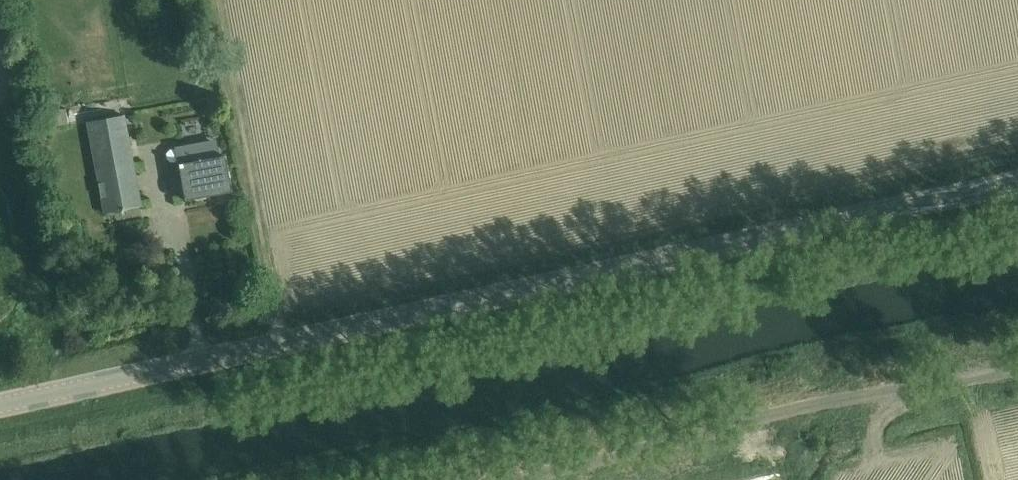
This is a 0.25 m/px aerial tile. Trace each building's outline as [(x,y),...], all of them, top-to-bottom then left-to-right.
[(102,198),(104,213),(140,207),(123,116),(87,123),(96,170),(99,183),(98,183),(101,198),(102,198)] [(178,165),(185,201),(231,192),(224,156),(215,158),(212,142),(185,147),(188,163),(178,165)]
